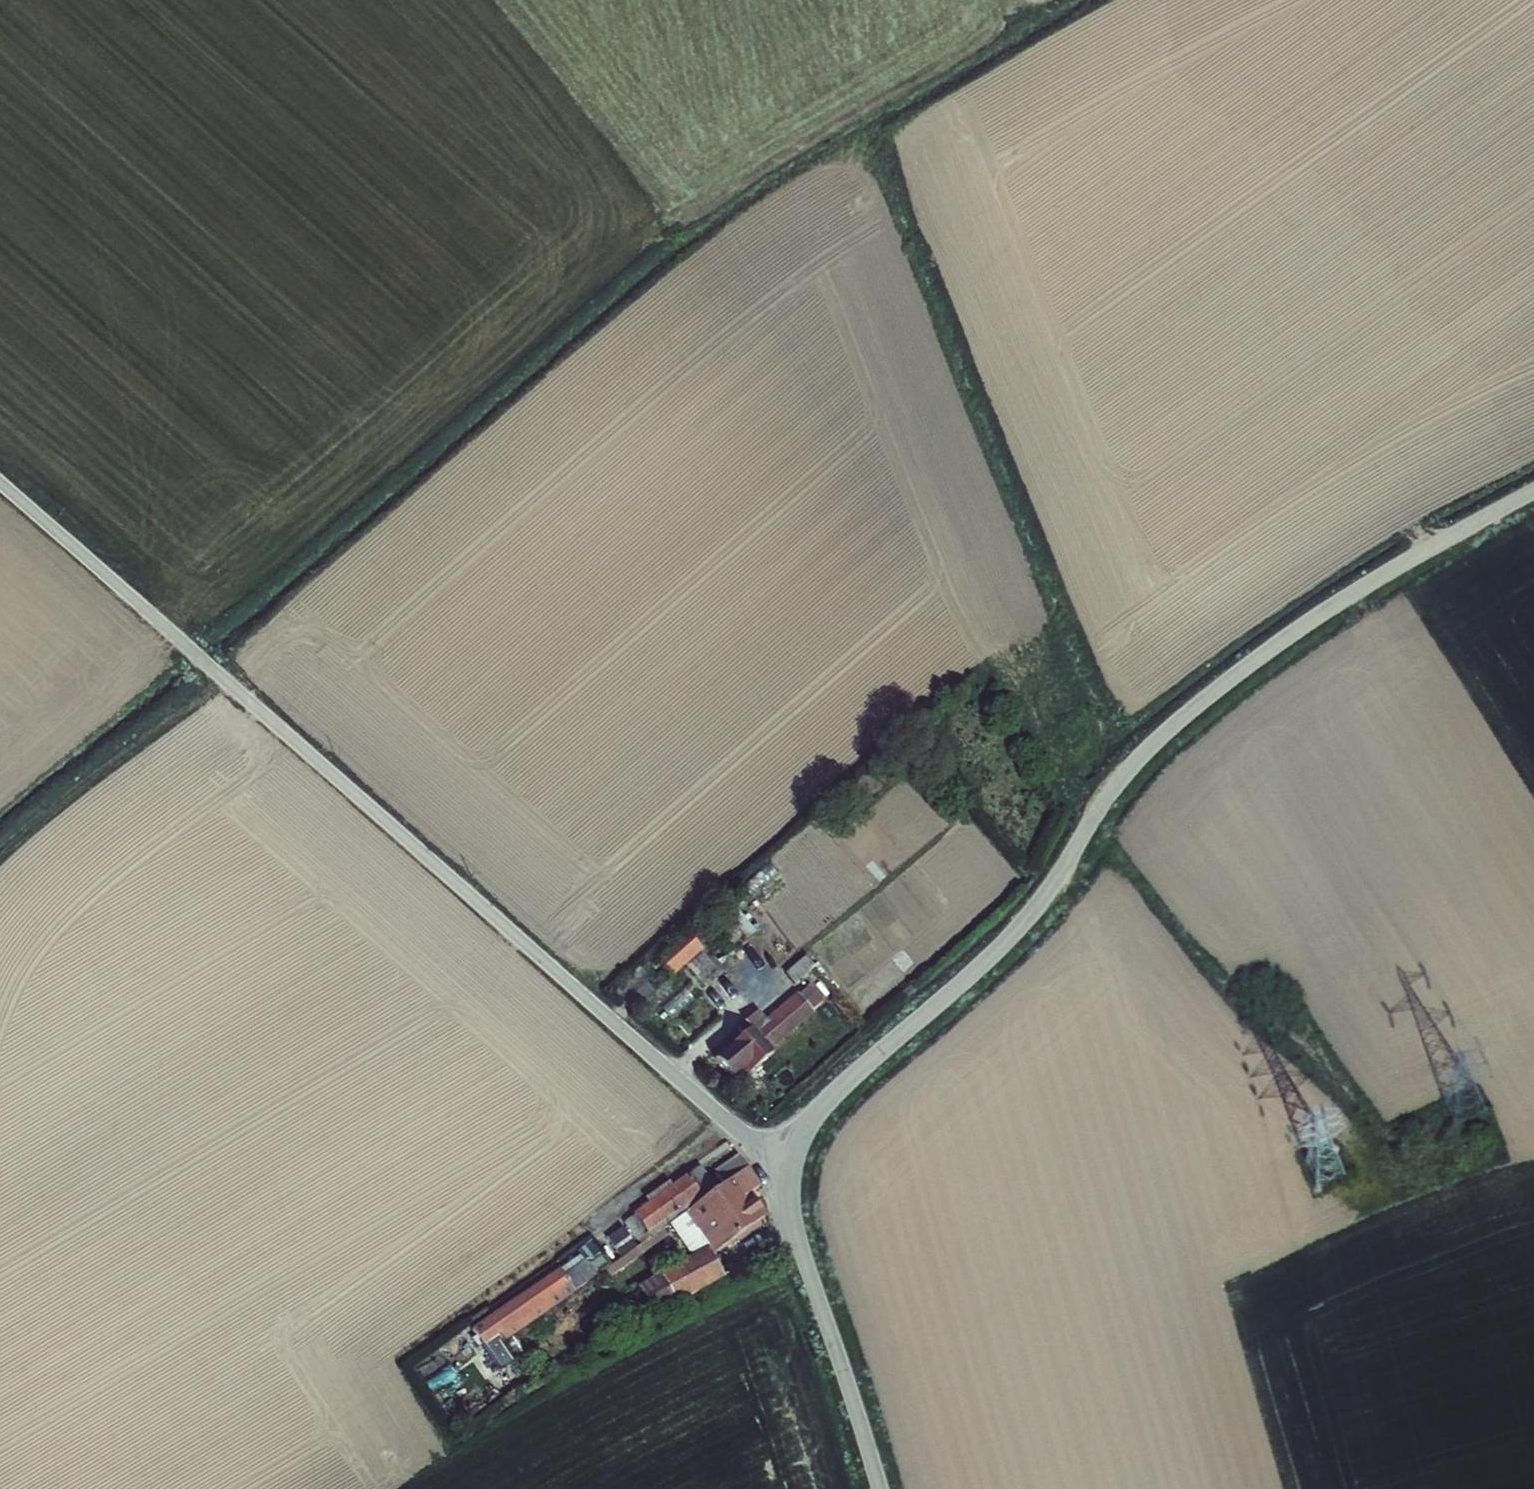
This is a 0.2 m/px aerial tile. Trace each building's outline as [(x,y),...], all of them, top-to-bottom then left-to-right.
[(656,980),(630,1002),(642,1014),(647,1010),(654,1017),(695,981),(689,975),(697,968),(716,991),(730,978),(702,939),(671,967),(683,980),(668,992),(656,980)] [(725,1064),(742,1085),(755,1074),(758,1079),(781,1060),(769,1046),(828,998),(813,980),(755,1028),(744,1014),(738,1019),(755,1039),(725,1064)] [(720,1172),(731,1187),(751,1173),(740,1158),(720,1172)] [(650,1245),(695,1212),(726,1190),(707,1162),(629,1218),(650,1245)] [(757,1195),(766,1189),(756,1169),(751,1173),(731,1187),(726,1190),(695,1212),(722,1249),(724,1253),(773,1218),(757,1195)] [(636,1254),(616,1228),(602,1238),(622,1265),(636,1254)] [(673,1314),(739,1273),(724,1253),(722,1249),(659,1294),(673,1314)] [(560,1275),(498,1321),(514,1343),(605,1277),(596,1264),(567,1285),(560,1275)] [(516,1351),(502,1361),(516,1380),(530,1370),(516,1351)]
